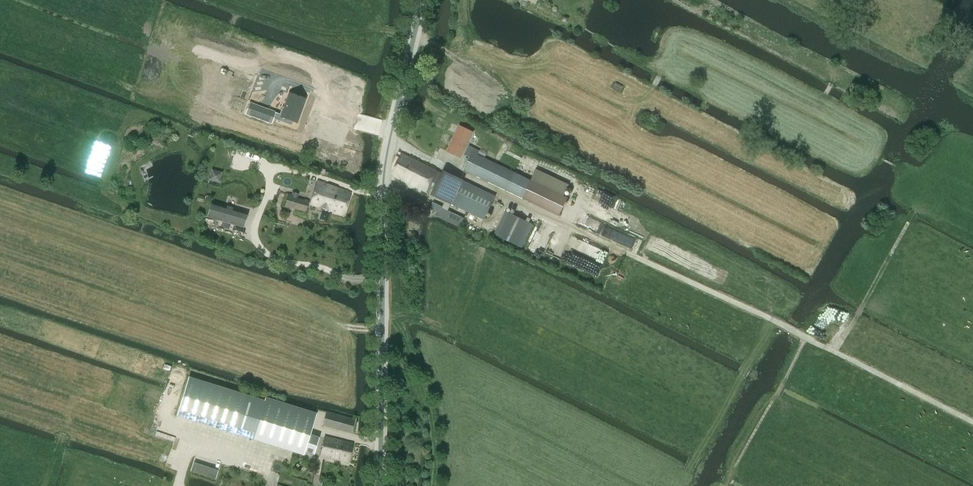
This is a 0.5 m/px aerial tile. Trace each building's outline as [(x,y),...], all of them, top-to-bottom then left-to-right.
[(616,82),(614,87),(620,91),(623,86),(616,82)] [(309,106),(323,109),(328,89),(314,86),(309,106)] [(281,117),(296,122),(304,100),(289,94),(281,117)] [(275,113),(250,104),(246,115),(271,124),(273,118),(275,113)] [(232,116),(243,120),(247,109),(235,105),(232,116)] [(346,127),(323,118),(317,135),(340,144),(346,127)] [(461,158),(473,132),(459,126),(447,151),(461,158)] [(465,154),(470,157),(473,152),(477,155),(479,151),(475,148),(469,146),(465,154)] [(559,216),(568,198),(473,152),(470,157),(464,170),(559,216)] [(402,153),(392,175),(427,192),(434,195),(433,195),(484,220),(496,197),(445,172),(443,174),(438,171),(402,153)] [(344,215),(351,193),(317,181),(310,204),(344,215)] [(308,202),(297,199),(299,194),(292,191),(290,197),(288,196),(285,205),(306,211),(308,202)] [(442,208),(443,207),(433,202),(430,208),(437,212),(440,213),(442,208)] [(247,214),(212,203),(208,217),(243,227),(247,214)] [(624,229),(627,222),(609,215),(610,211),(589,203),(585,213),(624,229)] [(442,208),(438,217),(460,227),(464,219),(442,208)] [(522,248),(533,225),(506,212),(495,235),(522,248)] [(605,264),(611,253),(576,237),(571,249),(605,264)] [(189,377),(177,416),(253,440),(303,455),(304,451),(314,454),(319,438),(309,435),(316,413),(266,398),(265,401),(189,377)] [(351,433),(354,419),(326,412),(323,425),(351,433)] [(353,444),(324,437),(320,456),(349,462),(353,444)] [(215,479),(218,470),(194,463),(191,472),(215,479)]
